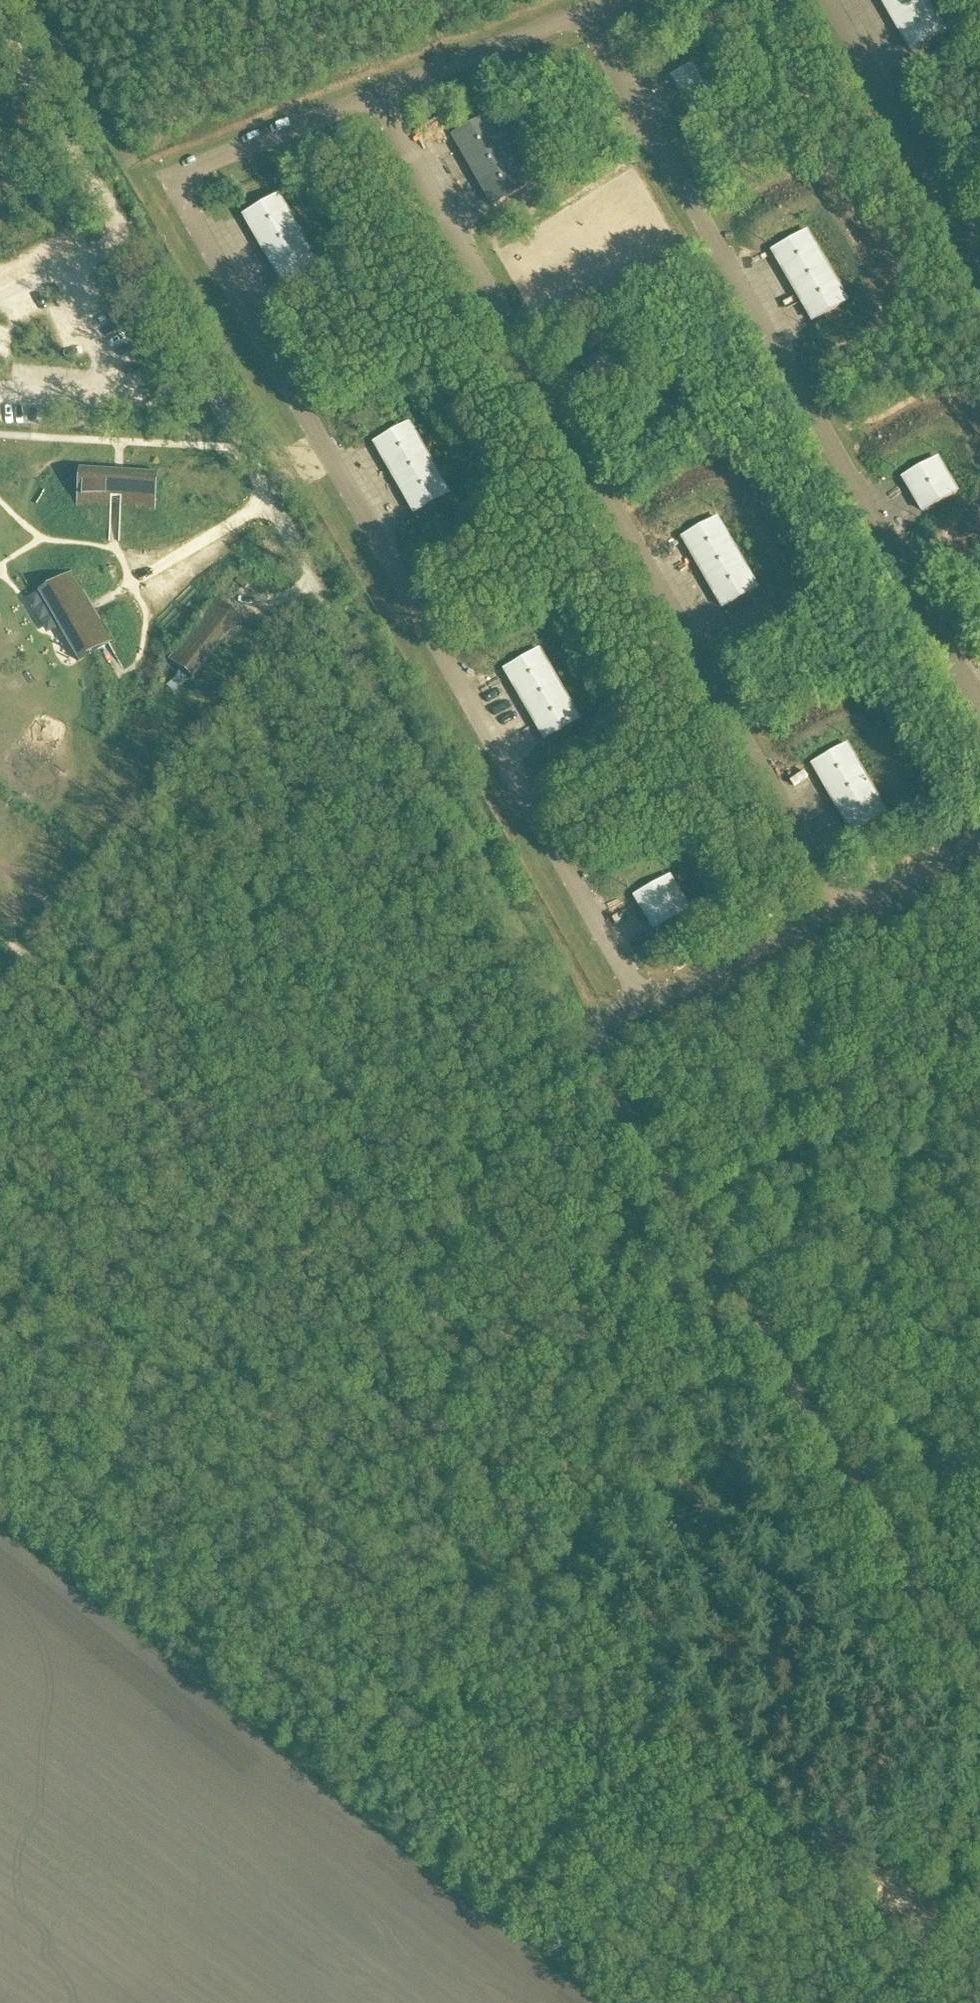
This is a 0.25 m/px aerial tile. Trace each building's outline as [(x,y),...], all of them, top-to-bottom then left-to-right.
[(910,54),(947,32),(929,0),(879,0),(910,54)] [(693,64),(669,78),(680,97),(704,83),(693,64)] [(450,138),(491,209),(529,187),(488,115),(450,138)] [(242,217),(283,288),(321,267),(279,195),(242,217)] [(770,252),(812,323),(849,301),(808,230),(770,252)] [(372,443),(413,516),(451,493),(410,422),(372,443)] [(901,479),(921,514),(958,492),(938,457),(901,479)] [(119,472),(79,470),(77,508),(113,510),(155,513),(158,475),(119,472)] [(680,538),(721,610),(759,588),(718,517),(680,538)] [(72,574),(38,593),(59,629),(79,663),(112,644),(91,609),(72,574)] [(217,600),(168,661),(193,680),(241,619),(217,600)] [(540,649),(502,670),(544,742),(581,720),(540,649)] [(810,765),(851,837),(889,815),(848,743),(810,765)] [(865,853),(901,839),(894,821),(858,835),(865,853)] [(670,875),(633,896),(653,931),(691,910),(670,875)]
